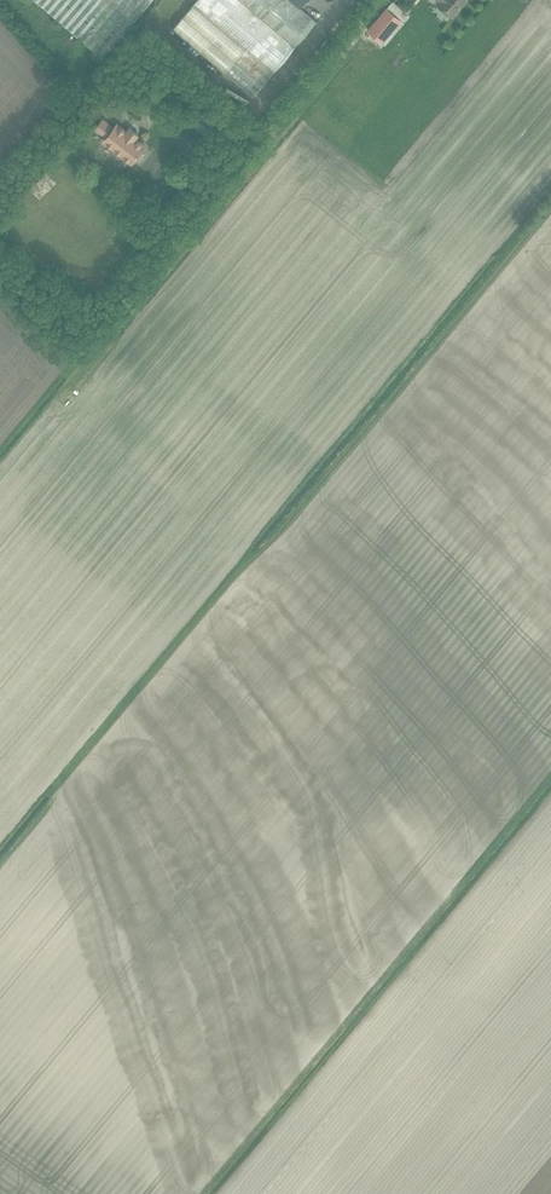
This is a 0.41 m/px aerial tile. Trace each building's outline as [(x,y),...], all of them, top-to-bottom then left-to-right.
[(101,64),(156,0),(27,0),(101,64)] [(173,28),(254,97),(323,15),(307,2),(309,0),(197,0),(173,28)] [(440,1),(438,3),(453,16),(466,0),(439,0),(440,1)] [(391,3),(387,8),(368,30),(383,42),(401,20),(402,20),(396,15),(400,11),(391,3)] [(196,108),(187,119),(209,138),(218,127),(196,108)] [(104,141),(132,162),(145,146),(135,138),(138,134),(130,128),(127,132),(117,124),(114,128),(103,119),(96,128),(107,137),(104,141)] [(131,405),(137,397),(132,393),(126,402),(131,405)]
